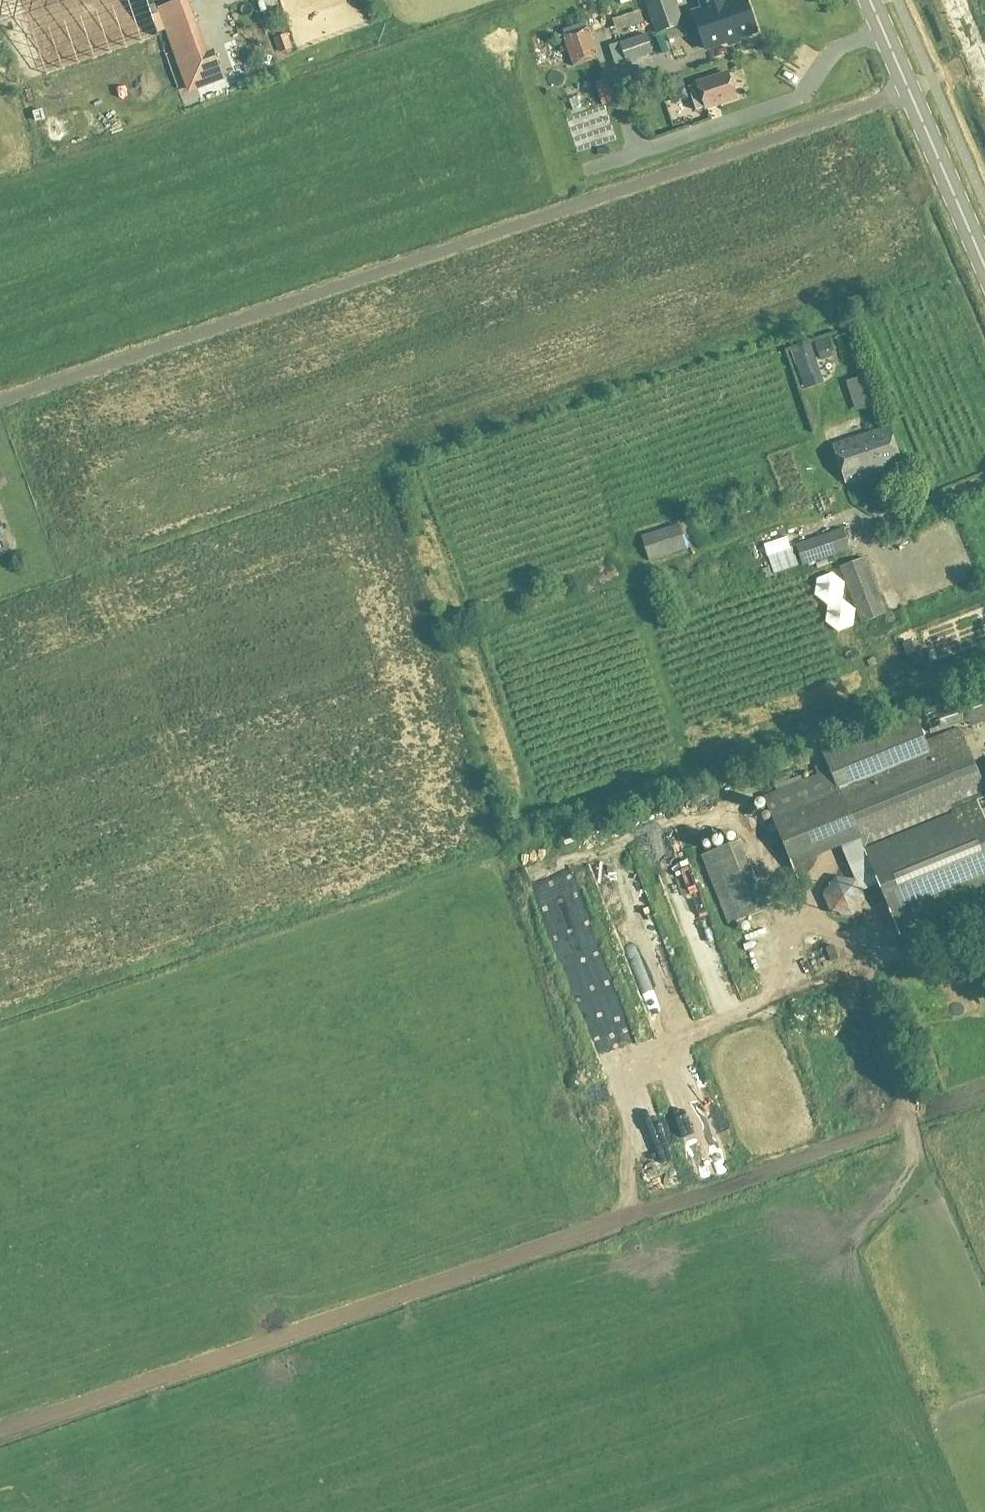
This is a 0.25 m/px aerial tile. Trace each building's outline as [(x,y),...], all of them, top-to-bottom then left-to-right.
[(46,75),(159,37),(146,0),(20,0),(46,75)] [(675,0),(644,0),(656,33),(683,24),(675,0)] [(693,13),(705,48),(727,40),(728,44),(738,40),(737,36),(754,30),(744,0),(732,0),(693,13)] [(189,15),(166,23),(190,90),(223,79),(215,55),(205,59),(189,15)] [(620,23),(624,33),(639,27),(635,17),(620,23)] [(590,25),(567,35),(580,66),(603,57),(590,25)] [(653,53),(646,33),(608,46),(615,66),(653,53)] [(276,39),(281,52),(290,48),(285,36),(276,39)] [(698,85),(689,88),(697,110),(706,107),(706,108),(737,98),(728,73),(698,84),(698,85)] [(833,445),(845,483),(902,464),(889,426),(833,445)] [(908,481),(892,484),(896,497),(911,491),(908,481)] [(687,548),(679,524),(641,537),(649,561),(687,548)] [(842,529),(795,545),(802,565),(849,549),(842,529)] [(864,557),(840,566),(861,623),(885,614),(864,557)] [(873,628),(876,648),(895,645),(892,625),(873,628)] [(922,709),(930,734),(968,721),(970,725),(984,720),(984,688),(922,709)] [(984,906),(984,818),(977,800),(984,797),(984,789),(960,727),(925,741),(912,711),(820,748),(829,769),(763,796),(789,860),(797,880),(804,877),(812,869),(818,859),(822,846),(858,832),(860,836),(840,845),(854,878),(836,876),(821,894),(829,914),(852,917),(864,900),(862,892),(880,885),(902,940),(984,906)] [(617,1058),(607,1061),(611,1077),(621,1075),(617,1058)] [(714,1116),(702,1120),(720,1167),(732,1162),(714,1116)]
